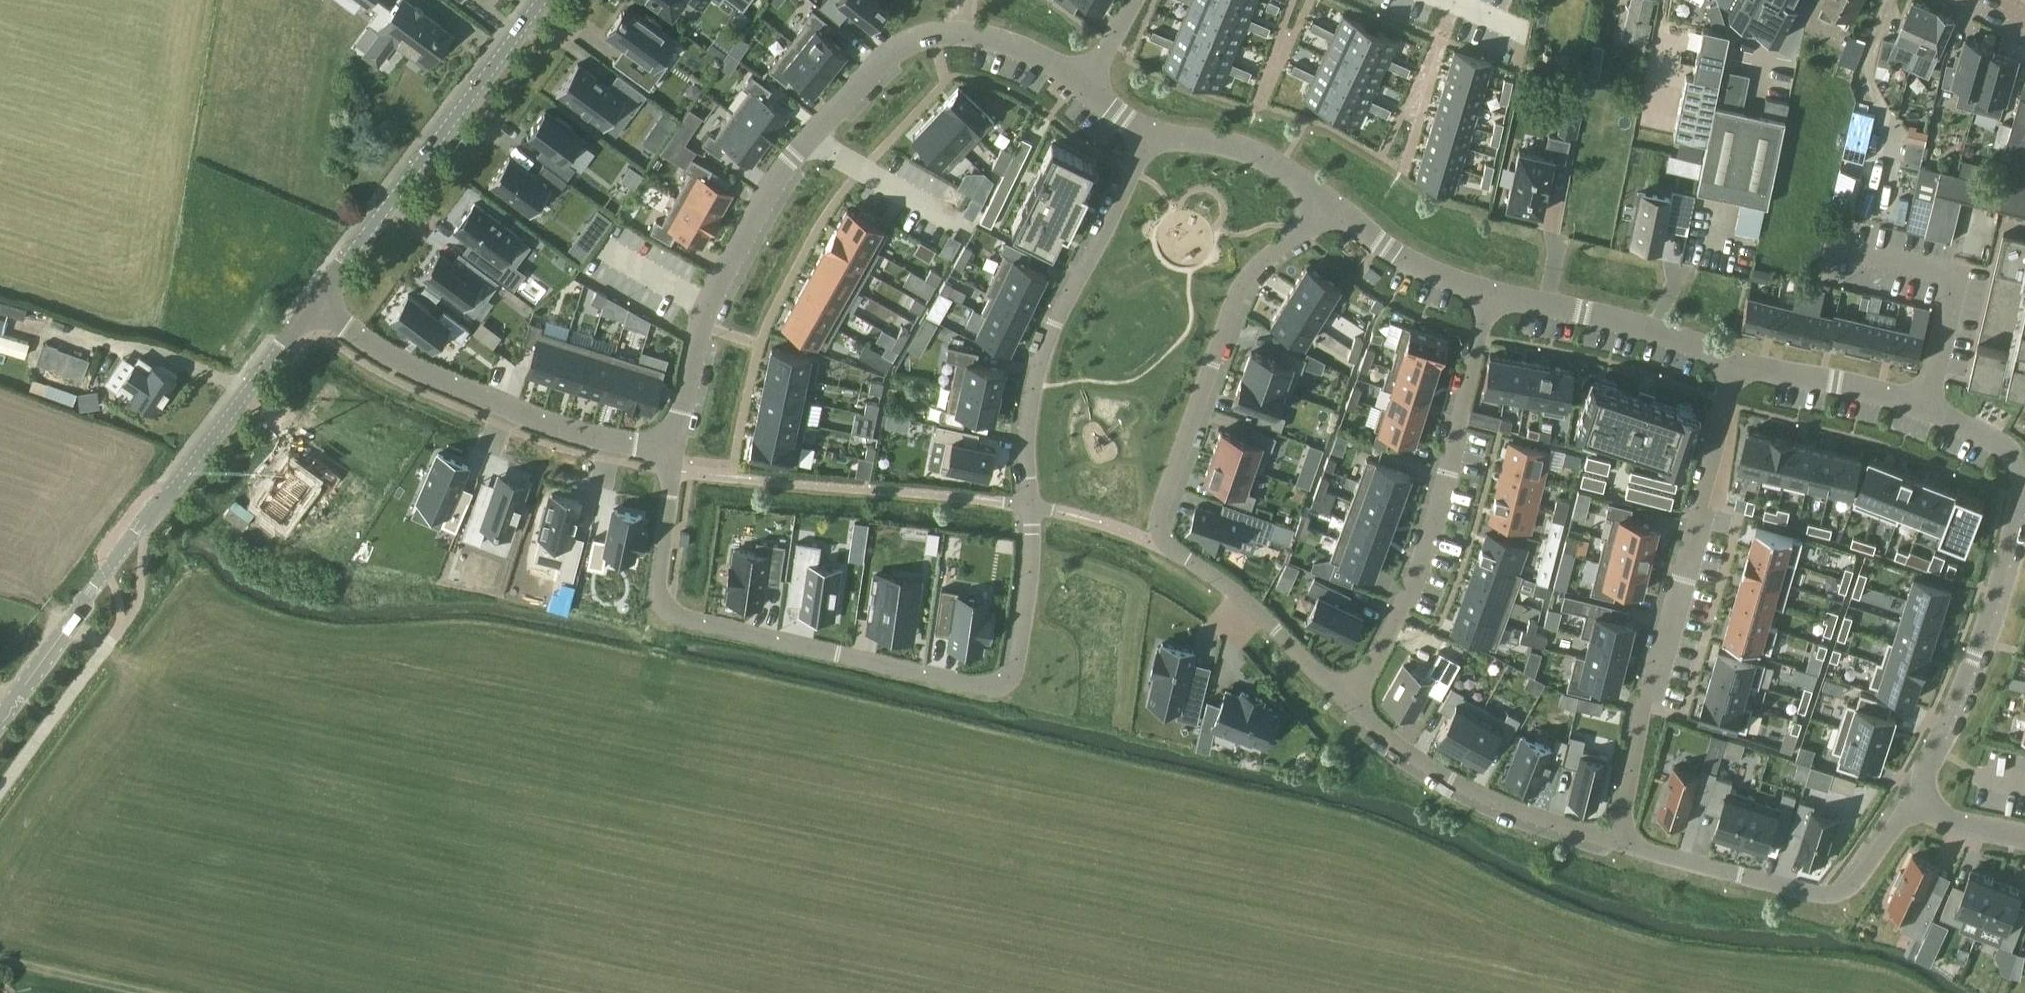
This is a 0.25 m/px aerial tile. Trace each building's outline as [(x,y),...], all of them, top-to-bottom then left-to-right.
[(378,10),(383,4),(383,3),(379,0),(360,0),(369,6),(371,4),(378,10)] [(377,63),(398,36),(408,43),(404,48),(427,65),(432,57),(436,57),(443,49),(441,45),(445,40),(433,31),(439,24),(422,11),(423,10),(415,4),(414,6),(407,0),(400,0),(392,11),(379,28),(378,29),(381,31),(364,53),(377,63)] [(673,14),(683,0),(653,0),(673,14)] [(744,8),(750,0),(732,0),(744,8)] [(817,3),(837,20),(848,8),(870,26),(888,4),(883,0),(820,0),(817,3)] [(1074,11),(1080,0),(1059,0),(1074,11)] [(1102,8),(1106,0),(1088,0),(1102,8)] [(1182,19),(1210,31),(1219,9),(1198,0),(1190,0),(1189,1),(1183,17),(1182,19)] [(1219,9),(1223,0),(1198,0),(1219,9)] [(1219,9),(1248,21),(1249,17),(1257,0),(1223,0),(1219,9)] [(1266,7),(1276,11),(1280,4),(1271,0),(1269,0),(1266,7)] [(1627,15),(1650,20),(1654,0),(1630,0),(1627,15)] [(1727,4),(1729,5),(1730,5),(1734,7),(1730,15),(1745,22),(1757,29),(1778,40),(1781,34),(1796,4),(1789,0),(1729,0),(1727,4)] [(1825,4),(1820,14),(1825,17),(1823,20),(1827,23),(1829,19),(1833,21),(1838,11),(1853,18),(1862,0),(1827,0),(1825,4)] [(1898,37),(1917,45),(1919,46),(1931,16),(1930,16),(1932,9),(1931,9),(1914,1),(1898,37)] [(369,22),(378,29),(379,28),(392,11),(393,10),(383,3),(383,4),(378,10),(369,22)] [(620,16),(608,34),(624,46),(613,61),(639,80),(657,54),(661,57),(675,39),(660,28),(662,24),(647,13),(644,17),(628,5),(623,13),(622,12),(620,16)] [(807,21),(793,40),(830,71),(846,51),(824,33),(832,23),(813,8),(804,19),(807,21)] [(1219,9),(1210,31),(1239,43),(1246,25),(1248,21),(1219,9)] [(1931,16),(1919,46),(1920,46),(1914,59),(1933,67),(1938,54),(1939,55),(1955,20),(1932,9),(1930,16),(1931,16)] [(1334,31),(1332,35),(1360,48),(1371,26),(1343,13),(1334,31)] [(1675,136),(1706,142),(1728,33),(1728,32),(1723,15),(1711,18),(1712,28),(1703,26),(1691,76),(1687,76),(1675,136)] [(1248,21),(1246,25),(1257,29),(1260,22),(1249,17),(1248,21)] [(1174,38),(1172,42),(1201,53),(1210,31),(1182,19),(1174,38)] [(1314,21),(1310,29),(1320,34),(1324,26),(1314,21)] [(1260,22),(1257,29),(1267,34),(1270,26),(1260,22)] [(1324,26),(1320,34),(1331,38),(1332,35),(1334,31),(1324,26)] [(1371,26),(1360,48),(1388,61),(1390,57),(1398,39),(1371,26)] [(1153,29),(1150,37),(1160,41),(1164,33),(1153,29)] [(1210,31),(1201,53),(1229,65),(1231,61),(1239,43),(1210,31)] [(1164,33),(1160,41),(1171,45),(1172,42),(1174,38),(1164,33)] [(1865,45),(1867,41),(1866,41),(1851,34),(1850,34),(1833,76),(1850,82),(1852,76),(1865,45)] [(1331,38),(1323,55),(1351,68),(1360,48),(1332,35),(1331,38)] [(1896,41),(1884,39),(1879,64),(1890,67),(1896,41)] [(1975,109),(1993,46),(1966,39),(1962,54),(1959,53),(1956,65),(1947,62),(1942,84),(1961,89),(1957,104),(1975,109)] [(793,40),(769,69),(787,84),(795,74),(814,90),(830,71),(793,40)] [(1171,45),(1163,65),(1191,77),(1201,53),(1172,42),(1171,45)] [(1594,44),(1588,76),(1598,78),(1604,46),(1594,44)] [(2007,101),(2019,59),(1992,51),(1993,46),(1975,109),(2001,116),(2005,101),(2007,101)] [(1360,48),(1351,68),(1378,81),(1383,71),(1386,64),(1388,61),(1360,48)] [(1454,51),(1448,73),(1485,84),(1492,62),(1454,51)] [(1201,53),(1191,77),(1219,89),(1228,69),(1229,65),(1201,53)] [(1315,72),(1313,76),(1341,89),(1351,68),(1323,55),(1315,72)] [(1388,61),(1386,64),(1397,69),(1400,62),(1390,57),(1388,61)] [(1229,65),(1228,69),(1238,74),(1241,66),(1231,61),(1229,65)] [(1400,62),(1397,69),(1407,74),(1410,67),(1400,62)] [(578,63),(557,91),(605,126),(621,105),(632,113),(633,113),(647,94),(618,73),(609,86),(578,63)] [(1294,63),(1291,70),(1301,75),(1305,67),(1294,63)] [(1241,66),(1238,74),(1248,78),(1252,70),(1241,66)] [(1305,67),(1301,75),(1311,80),(1313,76),(1315,72),(1305,67)] [(1351,68),(1341,89),(1369,102),(1371,98),(1378,81),(1351,68)] [(1706,142),(1696,190),(1767,205),(1789,103),(1766,98),(1763,113),(1742,109),(1750,74),(1721,68),(1706,142)] [(1448,73),(1442,93),(1479,105),(1485,84),(1448,73)] [(735,108),(733,112),(770,140),(771,138),(788,116),(764,98),(772,88),(753,74),(745,85),(750,88),(745,95),(735,108)] [(1311,80),(1303,98),(1331,111),(1341,89),(1313,76),(1311,80)] [(1505,78),(1502,89),(1510,91),(1513,80),(1505,78)] [(2024,82),(2020,98),(2001,168),(1999,175),(1997,182),(1960,174),(1942,170),(1936,193),(1962,199),(2024,213),(2024,82)] [(959,87),(943,103),(979,136),(994,120),(959,87)] [(1341,89),(1331,111),(1359,124),(1367,106),(1369,102),(1341,89)] [(1502,92),(1500,100),(1508,102),(1510,91),(1502,89),(1502,92)] [(1442,93),(1435,114),(1473,125),(1479,105),(1442,93)] [(1369,102),(1367,106),(1377,111),(1381,103),(1371,98),(1369,102)] [(943,103),(928,119),(964,152),(979,136),(943,103)] [(1381,103),(1377,111),(1387,115),(1391,108),(1381,103)] [(1873,114),(1854,110),(1832,206),(1854,211),(1876,115),(1873,114)] [(545,111),(529,133),(549,149),(542,158),(568,177),(575,168),(567,162),(584,139),(570,129),(571,127),(557,117),(556,119),(545,111)] [(665,111),(657,122),(670,131),(678,120),(665,111)] [(710,131),(702,142),(705,144),(721,156),(729,146),(752,164),(770,140),(733,112),(715,135),(710,131)] [(1564,113),(1562,120),(1578,124),(1580,116),(1564,113)] [(1435,114),(1429,135),(1467,146),(1473,125),(1435,114)] [(928,119),(913,135),(948,168),(964,152),(928,119)] [(1495,120),(1493,131),(1501,133),(1503,122),(1495,120)] [(691,132),(679,124),(673,134),(684,142),(691,132)] [(1493,131),(1490,142),(1498,144),(1501,133),(1493,131)] [(1429,135),(1423,156),(1460,167),(1467,146),(1429,135)] [(1519,149),(1507,204),(1541,211),(1545,191),(1546,191),(1549,177),(1553,158),(1564,161),(1569,139),(1549,135),(1544,155),(1519,149)] [(1021,137),(1018,144),(1029,149),(1032,142),(1021,137)] [(1052,143),(1012,226),(1052,245),(1061,224),(1067,227),(1087,186),(1082,183),(1092,163),(1052,143)] [(1018,144),(1014,151),(1025,156),(1029,149),(1018,144)] [(1002,146),(992,167),(1004,172),(1014,152),(1002,146)] [(1014,151),(1011,158),(1022,163),(1025,156),(1014,151)] [(509,153),(488,182),(530,211),(550,184),(557,189),(565,178),(543,162),(535,173),(509,153)] [(690,171),(676,196),(717,219),(732,193),(707,179),(713,168),(692,156),(685,169),(690,171)] [(1423,156),(1416,177),(1454,188),(1460,167),(1423,156)] [(1011,158),(1008,165),(1018,170),(1022,163),(1011,158)] [(1963,160),(1960,174),(1997,182),(1999,175),(2001,168),(1963,160)] [(1486,163),(1483,174),(1491,175),(1494,164),(1486,163)] [(1008,165),(1004,172),(1015,177),(1018,170),(1008,165)] [(629,168),(622,178),(634,186),(641,176),(629,168)] [(1004,172),(1001,179),(1012,184),(1015,177),(1004,172)] [(985,173),(973,194),(983,200),(993,180),(985,173)] [(1483,174),(1481,185),(1489,186),(1491,175),(1483,174)] [(1001,179),(997,186),(1008,191),(1012,184),(1001,179)] [(997,186),(994,193),(1005,198),(1008,191),(997,186)] [(1641,191),(1631,239),(1660,245),(1664,228),(1666,219),(1689,224),(1696,193),(1682,191),(1680,199),(1670,197),(1641,191)] [(994,193),(991,200),(1001,205),(1005,198),(994,193)] [(657,219),(651,230),(671,242),(678,231),(703,245),(717,219),(676,196),(667,214),(662,221),(657,219)] [(991,200),(987,206),(998,212),(1001,205),(991,200)] [(1740,201),(1734,231),(1758,236),(1764,206),(1740,201)] [(475,202),(455,230),(470,241),(481,249),(474,258),(486,266),(514,287),(525,272),(515,266),(505,258),(520,236),(521,236),(475,202)] [(987,206),(984,213),(995,219),(998,212),(987,206)] [(848,208),(837,227),(878,249),(888,231),(848,208)] [(601,232),(609,221),(596,211),(587,223),(601,232)] [(984,213),(980,220),(991,226),(995,219),(984,213)] [(1935,223),(1934,232),(1951,234),(1952,224),(1935,223)] [(837,227),(826,246),(869,270),(880,251),(878,249),(837,227)] [(2024,378),(2024,237),(2004,232),(1973,366),(2024,378)] [(1005,253),(995,271),(1037,292),(1046,273),(1026,263),(1031,252),(1006,240),(1001,251),(1005,253)] [(965,245),(960,255),(967,259),(973,249),(965,245)] [(826,246),(815,265),(858,289),(869,270),(826,246)] [(440,250),(421,275),(422,276),(422,275),(429,280),(426,284),(440,294),(443,291),(475,314),(500,280),(469,258),(462,268),(453,260),(440,251),(440,250)] [(960,255),(954,264),(962,268),(967,259),(960,255)] [(815,265),(805,284),(847,308),(858,289),(815,265)] [(1306,265),(1295,284),(1328,305),(1340,286),(1306,265)] [(1754,267),(1751,279),(1770,283),(1773,271),(1754,267)] [(931,268),(926,278),(936,284),(942,274),(931,268)] [(995,271),(986,291),(990,293),(1028,311),(1037,292),(995,271)] [(926,278),(918,290),(929,297),(936,284),(926,278)] [(945,280),(940,290),(947,294),(953,284),(945,280)] [(805,284),(794,303),(836,327),(845,311),(847,308),(805,284)] [(1295,284),(1283,303),(1316,324),(1328,305),(1295,284)] [(1800,338),(1812,286),(1811,286),(1806,308),(1777,302),(1771,331),(1800,338)] [(1829,345),(1837,312),(1835,312),(1835,315),(1821,312),(1826,290),(1812,286),(1800,338),(1829,345)] [(598,289),(592,299),(602,305),(608,295),(598,289)] [(934,300),(926,314),(939,321),(952,297),(947,294),(940,290),(934,300)] [(413,298),(395,322),(421,341),(420,341),(433,351),(448,331),(461,340),(470,329),(444,309),(439,316),(409,293),(408,294),(413,298)] [(982,311),(981,312),(985,314),(1019,330),(1028,311),(990,293),(982,311)] [(1882,296),(1872,294),(1869,308),(1879,310),(1882,296)] [(608,295),(601,311),(614,315),(618,301),(608,295)] [(1771,331),(1777,302),(1747,295),(1740,324),(1771,331)] [(1863,295),(1861,306),(1868,308),(1871,297),(1863,295)] [(926,303),(915,296),(909,306),(920,313),(926,303)] [(1376,297),(1370,306),(1377,311),(1383,301),(1376,297)] [(794,303),(783,322),(825,346),(836,327),(794,303)] [(1283,303),(1271,322),(1304,343),(1316,324),(1283,303)] [(1911,329),(1895,326),(1888,356),(1919,362),(1931,308),(1916,304),(1911,329)] [(974,307),(965,324),(978,330),(977,332),(1010,348),(1019,330),(985,314),(981,312),(982,311),(974,307)] [(629,308),(624,324),(636,327),(640,314),(629,308)] [(1859,349),(1866,319),(1837,312),(1829,345),(1831,345),(1831,342),(1859,349)] [(3,334),(9,317),(0,314),(0,333),(3,334)] [(925,316),(915,333),(928,340),(937,323),(925,316)] [(1888,356),(1895,326),(1866,319),(1859,349),(1888,356)] [(531,320),(523,343),(536,346),(527,374),(542,379),(553,382),(567,338),(556,334),(541,330),(543,324),(531,320)] [(1402,325),(1395,347),(1397,348),(1398,346),(1440,359),(1446,339),(1402,325)] [(903,326),(897,336),(905,340),(910,330),(903,326)] [(491,329),(484,339),(493,346),(500,336),(491,329)] [(1373,330),(1370,339),(1381,342),(1384,334),(1373,330)] [(897,336),(892,346),(899,350),(905,340),(897,336)] [(1355,336),(1352,347),(1360,350),(1363,339),(1355,336)] [(567,338),(553,382),(569,387),(577,390),(591,345),(583,343),(579,341),(567,338)] [(83,379),(90,359),(43,342),(36,362),(83,379)] [(949,344),(946,358),(957,360),(955,369),(952,383),(1000,393),(1005,369),(976,363),(979,350),(949,344)] [(591,345),(577,390),(597,396),(601,397),(615,353),(611,351),(591,345)] [(1391,365),(1391,366),(1433,379),(1440,359),(1398,346),(1397,348),(1391,365)] [(768,369),(768,370),(806,378),(815,380),(815,379),(820,357),(772,347),(768,369)] [(1352,347),(1348,358),(1356,360),(1360,350),(1352,347)] [(1367,347),(1363,357),(1371,360),(1375,350),(1367,347)] [(1251,351),(1243,375),(1287,391),(1291,393),(1300,370),(1302,370),(1306,358),(1283,349),(1278,361),(1251,351)] [(615,353),(601,397),(624,404),(625,405),(639,360),(638,360),(615,353)] [(893,359),(885,354),(879,365),(887,370),(893,359)] [(1490,355),(1483,396),(1505,400),(1506,395),(1512,359),(1490,355)] [(140,356),(117,390),(131,399),(133,396),(144,403),(155,410),(175,380),(174,379),(177,374),(162,364),(159,369),(140,356)] [(1363,357),(1360,368),(1368,371),(1371,360),(1363,357)] [(1512,359),(1506,395),(1524,398),(1530,363),(1512,359)] [(639,360),(625,405),(651,413),(657,394),(661,382),(665,368),(639,360)] [(1524,398),(1523,403),(1543,407),(1551,366),(1530,363),(1524,398)] [(1389,365),(1383,386),(1392,389),(1427,400),(1433,379),(1391,366),(1391,365),(1389,365)] [(1543,407),(1543,411),(1564,415),(1572,370),(1551,366),(1543,407)] [(768,370),(763,391),(801,399),(802,397),(802,394),(806,378),(768,370)] [(1243,375),(1234,399),(1261,409),(1257,420),(1281,429),(1286,416),(1279,413),(1287,391),(1243,375)] [(871,379),(869,391),(881,393),(884,382),(871,379)] [(1592,379),(1575,429),(1682,464),(1699,414),(1592,379)] [(661,382),(657,394),(669,397),(673,385),(661,382)] [(943,406),(940,419),(963,424),(966,412),(994,418),(1000,393),(952,383),(947,407),(943,406)] [(43,384),(39,392),(64,404),(68,396),(43,384)] [(1354,385),(1350,396),(1358,399),(1362,388),(1354,385)] [(1382,405),(1381,407),(1420,420),(1427,400),(1392,389),(1386,406),(1382,405)] [(763,391),(759,412),(812,423),(816,402),(811,401),(801,399),(763,391)] [(71,394),(74,410),(91,407),(88,392),(71,394)] [(1350,396),(1346,407),(1354,410),(1358,399),(1350,396)] [(867,400),(865,412),(877,414),(879,403),(867,400)] [(1381,407),(1374,428),(1414,440),(1420,420),(1381,407)] [(1471,410),(1469,419),(1484,423),(1486,414),(1471,410)] [(759,412),(754,433),(807,444),(812,423),(759,412)] [(865,412),(862,423),(874,425),(877,414),(865,412)] [(888,413),(885,425),(894,427),(897,415),(888,413)] [(1501,417),(1499,426),(1510,429),(1512,420),(1501,417)] [(935,423),(932,436),(945,439),(939,468),(958,472),(959,468),(986,474),(992,447),(959,441),(961,429),(935,423)] [(1528,426),(1526,434),(1538,437),(1540,429),(1528,426)] [(1221,430),(1213,454),(1257,470),(1262,471),(1270,448),(1272,449),(1276,436),(1253,427),(1249,439),(1221,430)] [(1540,429),(1538,437),(1549,440),(1551,432),(1540,429)] [(1763,473),(1772,435),(1749,430),(1740,468),(1763,473)] [(754,433),(749,455),(802,466),(807,444),(754,433)] [(1786,479),(1795,440),(1772,435),(1763,473),(1786,479)] [(1808,484),(1817,446),(1795,440),(1786,479),(1808,484)] [(1509,442),(1503,468),(1543,478),(1550,452),(1509,442)] [(1311,443),(1297,483),(1311,488),(1325,448),(1311,443)] [(868,445),(865,456),(874,458),(876,446),(868,445)] [(1830,489),(1839,451),(1817,446),(1808,484),(1830,489)] [(1565,450),(1562,462),(1578,466),(1581,454),(1565,450)] [(1856,494),(1865,463),(1861,461),(1862,457),(1839,451),(1830,489),(1853,495),(1853,493),(1856,494)] [(438,452),(418,499),(447,511),(442,522),(456,528),(469,500),(456,494),(460,484),(468,465),(438,452)] [(268,486),(258,499),(284,518),(317,474),(331,484),(340,473),(314,454),(302,470),(288,459),(278,472),(276,471),(266,484),(268,486)] [(1213,454),(1205,478),(1232,487),(1228,499),(1252,507),(1256,494),(1249,492),(1257,470),(1213,454)] [(1588,455),(1585,466),(1608,472),(1611,461),(1588,455)] [(864,456),(860,474),(870,476),(874,458),(865,456),(864,456)] [(1328,456),(1325,467),(1332,470),(1336,459),(1328,456)] [(1876,513),(1894,466),(1872,457),(1869,465),(1865,463),(1856,494),(1858,494),(1854,504),(1876,513)] [(1367,458),(1359,478),(1403,494),(1410,474),(1367,458)] [(1897,521),(1916,474),(1894,466),(1876,513),(1897,521)] [(1503,468),(1496,494),(1537,504),(1543,478),(1503,468)] [(1631,469),(1629,478),(1675,489),(1677,481),(1631,469)] [(1583,472),(1580,484),(1603,490),(1606,478),(1583,472)] [(1920,526),(1937,483),(1916,474),(1897,521),(1898,522),(1900,518),(1920,526)] [(1322,476),(1318,486),(1326,489),(1329,478),(1322,476)] [(480,542),(487,525),(511,533),(526,489),(498,478),(488,505),(475,500),(462,536),(480,542)] [(1359,478),(1352,498),(1395,514),(1403,494),(1359,478)] [(1627,483),(1624,495),(1671,507),(1674,495),(1627,483)] [(1942,533),(1959,487),(1958,487),(1957,491),(1937,483),(1920,526),(1921,526),(1923,521),(1942,528),(1941,533),(1942,533)] [(1318,486),(1314,497),(1322,500),(1326,489),(1318,486)] [(1942,533),(1968,543),(1986,498),(1959,487),(1942,533)] [(539,543),(535,558),(561,565),(559,574),(573,578),(582,543),(569,540),(580,500),(552,493),(548,508),(544,507),(540,522),(544,523),(539,543)] [(1496,494),(1490,520),(1530,530),(1537,504),(1496,494)] [(1557,497),(1555,508),(1566,511),(1569,500),(1557,497)] [(1352,498),(1344,518),(1388,534),(1395,514),(1352,498)] [(1609,501),(1606,514),(1612,516),(1607,537),(1652,548),(1657,526),(1629,519),(1632,507),(1609,501)] [(1754,512),(1756,504),(1744,501),(1742,509),(1754,512)] [(1197,506),(1190,527),(1203,532),(1202,537),(1221,544),(1222,542),(1222,541),(1233,545),(1235,541),(1236,541),(1239,532),(1257,538),(1266,542),(1268,536),(1270,532),(1274,520),(1224,502),(1220,513),(1197,506)] [(1779,507),(1778,511),(1776,518),(1788,521),(1791,510),(1779,507)] [(594,536),(588,564),(603,567),(606,555),(619,558),(620,554),(634,557),(635,547),(641,548),(645,531),(639,530),(643,514),(614,508),(607,539),(594,536)] [(1555,508),(1552,519),(1563,522),(1566,511),(1555,508)] [(1776,518),(1778,511),(1766,508),(1764,516),(1776,518)] [(1302,512),(1298,523),(1306,526),(1310,515),(1302,512)] [(1344,518),(1337,538),(1380,554),(1388,534),(1344,518)] [(1274,520),(1270,532),(1282,536),(1286,524),(1274,520)] [(1819,532),(1821,524),(1809,522),(1807,529),(1819,532)] [(1298,523),(1295,534),(1306,538),(1310,527),(1306,526),(1298,523)] [(855,524),(853,536),(866,538),(868,526),(855,524)] [(1833,527),(1821,524),(1819,532),(1831,535),(1833,527)] [(1797,563),(1803,540),(1757,526),(1750,549),(1797,563)] [(937,552),(940,532),(928,530),(925,550),(937,552)] [(1487,533),(1478,558),(1518,572),(1527,547),(1487,533)] [(1863,546),(1866,539),(1855,534),(1852,542),(1863,546)] [(1566,537),(1563,548),(1576,552),(1579,540),(1566,537)] [(1603,542),(1599,558),(1646,570),(1652,548),(1607,537),(1606,543),(1603,542)] [(1337,538),(1329,558),(1373,574),(1380,554),(1337,538)] [(1877,543),(1866,539),(1863,546),(1874,551),(1877,543)] [(730,563),(727,584),(730,584),(727,599),(762,604),(765,580),(779,582),(785,544),(758,540),(756,551),(735,548),(733,563),(730,563)] [(797,541),(792,579),(805,581),(802,604),(801,613),(827,616),(831,617),(833,617),(833,616),(836,596),(840,568),(818,565),(821,544),(797,541)] [(1907,560),(1909,553),(1898,548),(1895,556),(1907,560)] [(1791,584),(1797,563),(1750,549),(1744,571),(1791,584)] [(1943,564),(1946,556),(1935,552),(1932,559),(1943,564)] [(1923,554),(1919,565),(1928,569),(1928,568),(1929,567),(1932,559),(1932,558),(1923,554)] [(1478,558),(1469,582),(1513,598),(1522,575),(1522,574),(1518,572),(1478,558)] [(1599,558),(1591,592),(1614,597),(1617,585),(1641,591),(1646,570),(1599,558)] [(1940,571),(1943,564),(1932,559),(1929,567),(1940,571)] [(1541,560),(1536,581),(1547,584),(1553,563),(1541,560)] [(1288,561),(1284,569),(1296,575),(1300,567),(1288,561)] [(1958,565),(1950,562),(1946,573),(1953,576),(1958,565)] [(1854,569),(1846,566),(1843,578),(1851,580),(1854,569)] [(1784,606),(1791,584),(1744,571),(1738,593),(1784,606)] [(1864,585),(1868,573),(1860,571),(1857,582),(1864,585)] [(873,575),(867,617),(881,619),(879,629),(892,631),(893,626),(911,629),(911,631),(914,631),(921,581),(918,580),(918,582),(873,575)] [(1945,610),(1952,588),(1915,576),(1907,598),(1945,610)] [(1318,594),(1306,618),(1350,639),(1362,614),(1338,603),(1343,592),(1315,578),(1309,590),(1318,594)] [(1847,591),(1851,580),(1843,578),(1839,589),(1847,591)] [(1536,581),(1533,592),(1544,595),(1547,584),(1536,581)] [(1469,582),(1460,607),(1504,623),(1513,598),(1469,582)] [(1861,596),(1864,585),(1857,582),(1853,594),(1861,596)] [(942,587),(936,631),(951,634),(949,646),(981,651),(983,638),(989,639),(993,616),(987,615),(986,615),(989,601),(958,596),(959,590),(942,587)] [(1564,593),(1561,606),(1586,613),(1580,634),(1590,636),(1590,635),(1628,645),(1633,623),(1608,617),(1611,604),(1564,593)] [(1769,625),(1775,605),(1784,608),(1784,606),(1738,593),(1734,606),(1732,605),(1730,612),(1732,612),(1731,615),(1778,628),(1778,627),(1769,625)] [(1946,613),(1944,613),(1945,610),(1907,598),(1900,620),(1938,632),(1942,620),(1944,620),(1946,613)] [(1460,607),(1451,632),(1495,648),(1504,623),(1460,607)] [(1836,623),(1839,611),(1828,608),(1824,620),(1828,621),(1836,623)] [(1850,628),(1853,616),(1846,614),(1842,625),(1850,628)] [(1771,651),(1778,628),(1731,615),(1725,638),(1771,651)] [(1530,619),(1527,630),(1534,632),(1535,631),(1537,623),(1538,621),(1530,619)] [(1931,654),(1938,632),(1900,620),(1894,641),(1889,639),(1889,640),(1931,654)] [(1832,635),(1836,623),(1828,621),(1824,632),(1832,635)] [(1846,639),(1850,628),(1842,625),(1838,637),(1846,639)] [(1523,629),(1520,640),(1531,643),(1534,632),(1527,630),(1523,629)] [(1534,632),(1531,643),(1544,646),(1547,635),(1535,631),(1534,632)] [(1585,655),(1584,657),(1623,666),(1628,645),(1590,635),(1590,636),(1585,655)] [(1924,675),(1931,654),(1889,640),(1882,661),(1878,660),(1877,661),(1924,675)] [(1154,675),(1151,689),(1182,696),(1177,716),(1197,720),(1207,678),(1188,673),(1193,650),(1162,642),(1161,647),(1158,646),(1151,674),(1154,675)] [(1825,656),(1828,645),(1820,642),(1817,654),(1825,656)] [(1838,661),(1842,649),(1834,647),(1830,658),(1838,661)] [(1760,685),(1766,662),(1720,649),(1713,672),(1760,685)] [(1404,665),(1384,700),(1414,716),(1429,690),(1441,697),(1461,661),(1440,650),(1425,676),(1404,665)] [(1530,650),(1527,659),(1539,662),(1541,653),(1530,650)] [(1576,653),(1567,688),(1590,694),(1593,682),(1617,688),(1623,666),(1584,657),(1585,655),(1576,653)] [(1917,698),(1924,675),(1877,661),(1870,683),(1917,698)] [(1745,703),(1750,683),(1760,686),(1760,685),(1713,672),(1707,694),(1754,707),(1754,706),(1745,703)] [(1814,688),(1806,685),(1802,697),(1810,700),(1814,688)] [(1450,714),(1436,739),(1458,751),(1483,706),(1462,695),(1463,693),(1452,686),(1439,708),(1450,714)] [(1207,699),(1200,727),(1213,731),(1213,729),(1240,740),(1242,735),(1266,744),(1269,738),(1273,739),(1279,723),(1275,721),(1278,715),(1271,712),(1273,708),(1261,703),(1263,698),(1242,690),(1240,695),(1226,690),(1221,704),(1207,699)] [(1897,717),(1890,715),(1894,702),(1861,692),(1857,705),(1848,702),(1840,726),(1889,741),(1897,717)] [(1747,730),(1754,707),(1707,694),(1700,717),(1747,730)] [(1579,695),(1576,707),(1586,710),(1589,698),(1579,695)] [(1806,711),(1810,700),(1802,697),(1798,709),(1806,711)] [(1483,706),(1458,751),(1481,764),(1495,739),(1505,745),(1520,718),(1508,712),(1504,718),(1483,706)] [(1799,733),(1803,721),(1795,718),(1791,730),(1799,733)] [(1881,765),(1889,741),(1840,726),(1833,749),(1842,752),(1838,765),(1859,772),(1863,759),(1881,765)] [(1563,762),(1562,763),(1576,767),(1568,799),(1595,806),(1608,755),(1582,749),(1585,738),(1570,734),(1568,739),(1563,762)] [(1522,736),(1506,777),(1537,789),(1545,767),(1548,769),(1548,767),(1545,766),(1547,761),(1550,762),(1551,761),(1548,760),(1549,757),(1563,762),(1568,739),(1556,735),(1551,747),(1522,736)] [(1800,761),(1795,778),(1806,782),(1812,765),(1800,761)] [(1709,796),(1717,772),(1702,768),(1700,773),(1675,765),(1659,815),(1685,823),(1696,792),(1709,796)] [(1806,782),(1829,789),(1835,772),(1812,765),(1806,782)] [(1741,841),(1756,796),(1731,788),(1733,781),(1716,776),(1717,772),(1709,796),(1707,804),(1723,809),(1715,833),(1741,841)] [(1797,796),(1784,792),(1779,808),(1755,801),(1756,796),(1741,841),(1767,850),(1775,826),(1786,829),(1797,796)] [(1826,860),(1839,819),(1813,811),(1815,805),(1801,800),(1793,824),(1806,829),(1799,851),(1826,860)] [(1900,883),(1890,904),(1908,913),(1901,927),(1923,937),(1944,892),(1930,885),(1938,867),(1913,855),(1905,872),(1901,870),(1896,881),(1900,883)] [(1951,889),(1941,916),(1962,925),(1967,912),(1983,918),(1998,880),(1972,870),(1963,894),(1951,889)] [(1983,918),(2006,927),(1999,946),(1996,952),(2004,970),(2012,973),(2020,950),(2013,948),(2024,916),(2024,906),(2018,903),(2023,890),(1998,880),(1983,918)] [(1918,950),(1931,957),(1947,924),(1934,918),(1918,950)] [(1910,942),(1905,952),(1914,956),(1919,946),(1910,942)] [(2012,973),(2022,976),(2024,960),(2024,951),(2020,950),(2012,973)]
